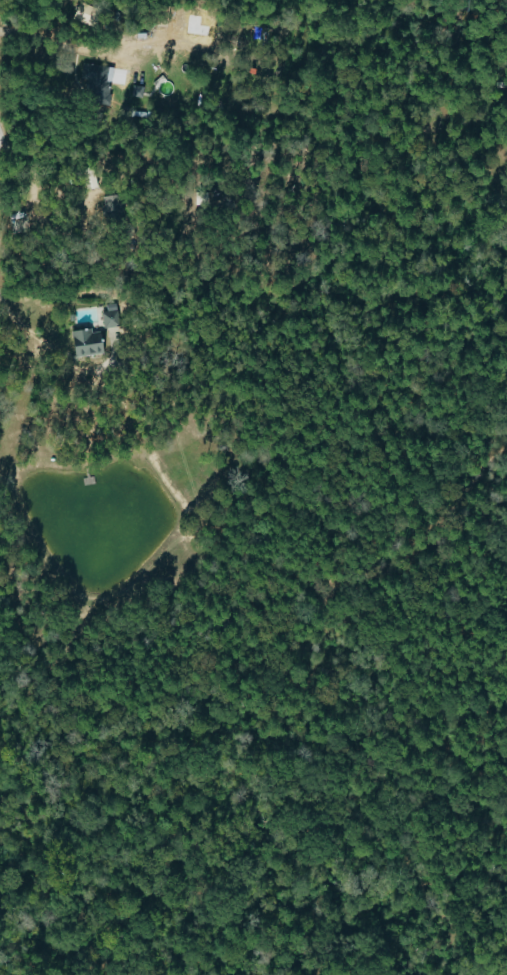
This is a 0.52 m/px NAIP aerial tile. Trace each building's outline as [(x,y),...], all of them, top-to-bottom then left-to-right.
[(113,68),(85,64),(79,101),(107,105),(110,82),(111,82),(113,68)] [(107,311),(100,312),(102,328),(119,326),(115,304),(106,305),(107,311)] [(73,358),(103,353),(99,331),(90,333),(90,328),(68,331),(73,358)]
